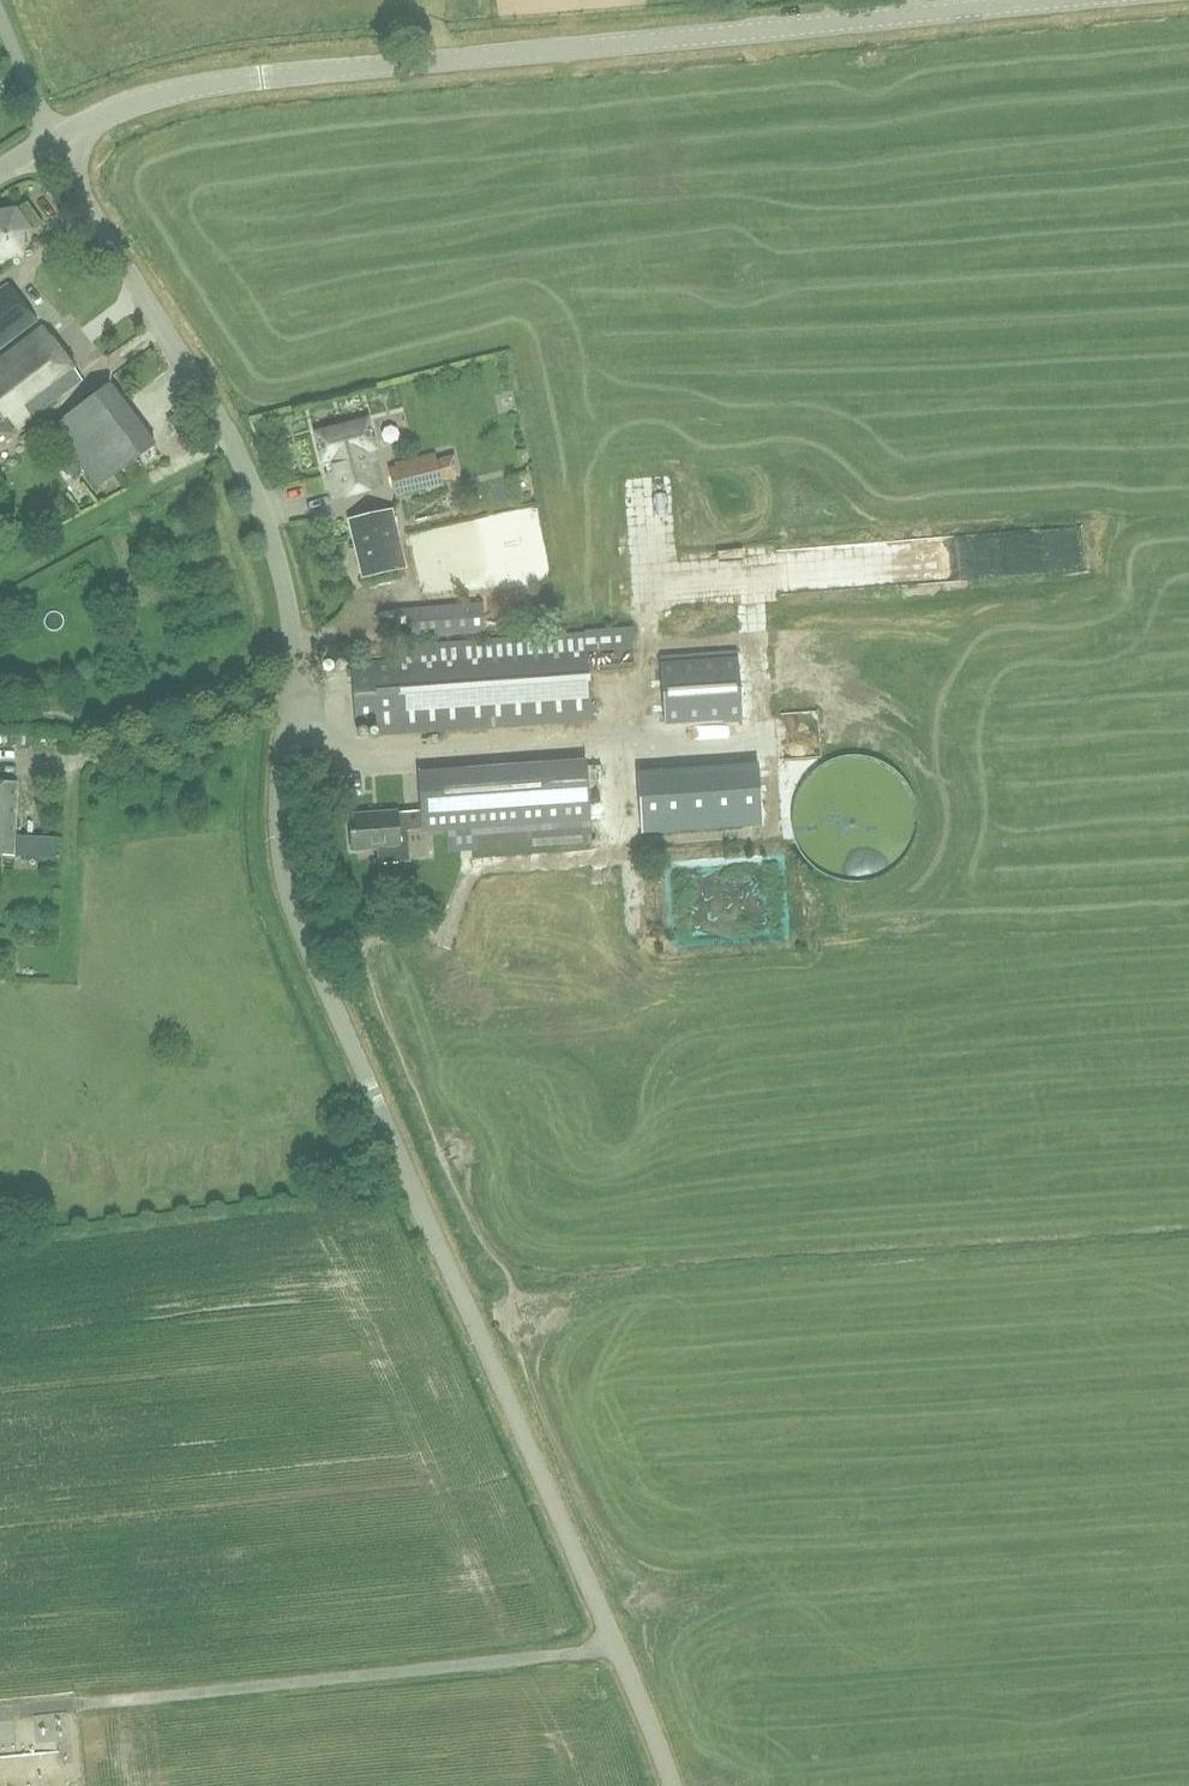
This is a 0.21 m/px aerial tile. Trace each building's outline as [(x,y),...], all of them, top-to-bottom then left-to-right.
[(23,255),(32,232),(53,217),(37,196),(16,211),(0,213),(0,258),(23,255)] [(71,289),(87,300),(95,287),(79,277),(71,289)] [(38,321),(9,284),(0,291),(0,350),(38,321)] [(63,354),(42,326),(0,357),(0,396),(3,399),(63,354)] [(83,380),(63,354),(3,399),(0,396),(0,445),(15,434),(14,431),(83,380)] [(155,445),(110,383),(51,426),(98,487),(140,456),(155,445)] [(382,485),(372,448),(375,448),(368,420),(315,433),(323,461),(325,460),(335,498),(382,485)] [(436,456),(389,468),(396,496),(443,485),(436,456)] [(404,568),(391,509),(349,519),(364,577),(404,568)] [(407,640),(407,631),(396,631),(396,640),(407,640)] [(587,647),(352,664),(356,725),(378,723),(379,736),(592,721),(587,647)] [(743,718),(739,658),(661,664),(665,723),(743,718)] [(420,810),(349,815),(352,850),(376,848),(377,863),(410,861),(408,829),(421,828),(422,831),(447,829),(449,853),(593,843),(591,819),(587,760),(418,772),(420,810)] [(641,834),(763,826),(759,762),(636,770),(641,834)] [(57,838),(15,835),(17,782),(0,782),(0,854),(55,856),(57,838)] [(18,965),(17,977),(41,979),(42,967),(18,965)] [(73,1717),(0,1722),(0,1785),(77,1785),(73,1717)]
